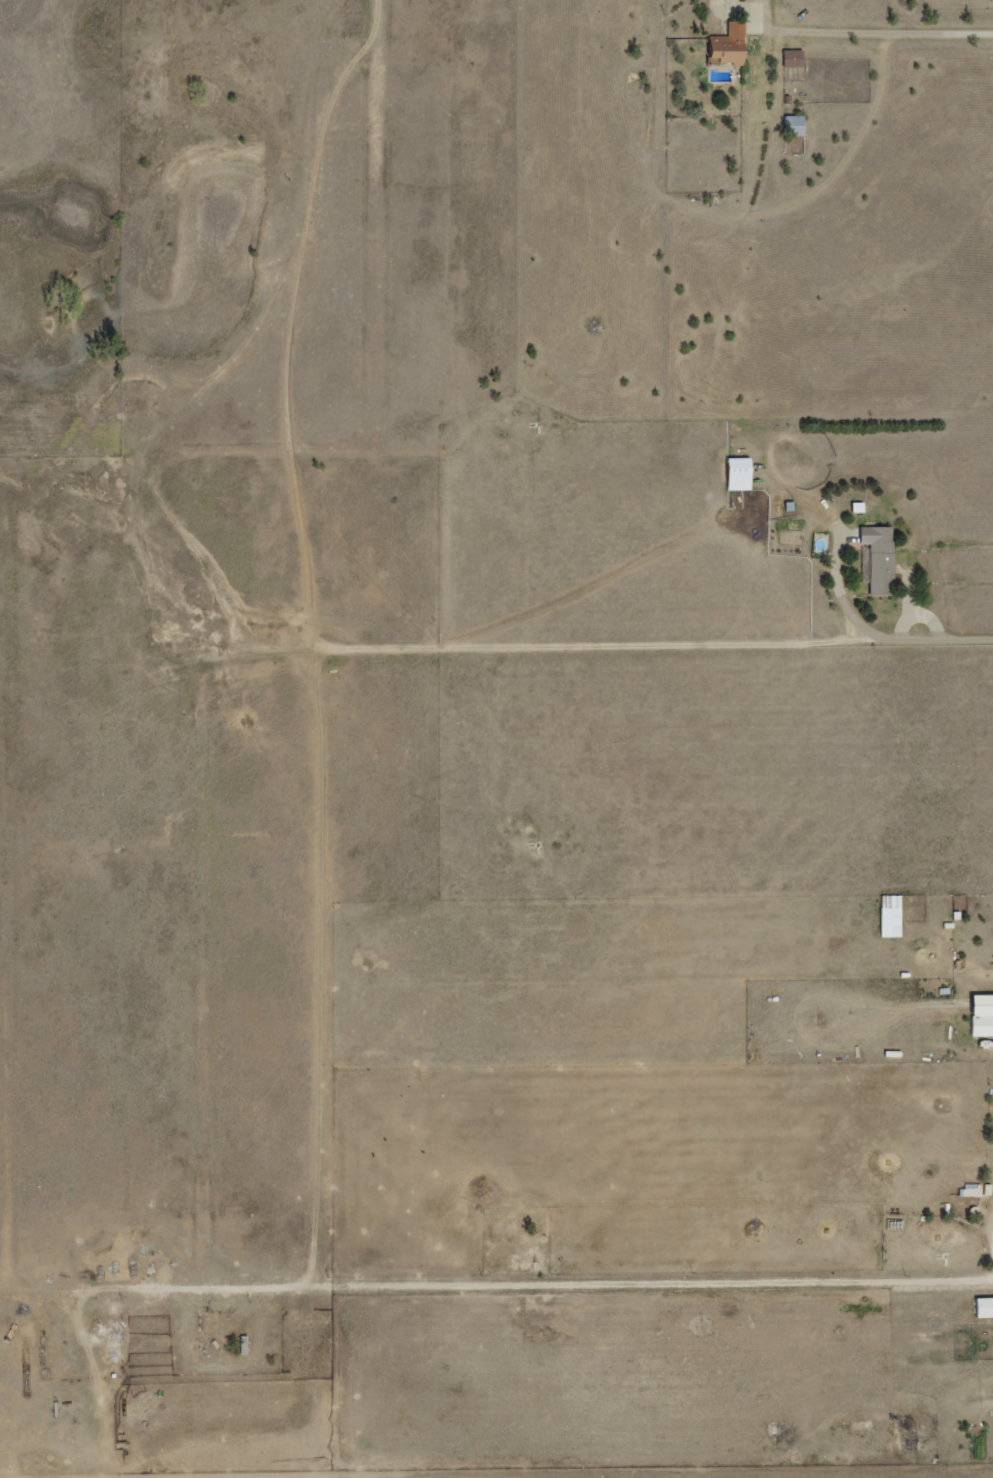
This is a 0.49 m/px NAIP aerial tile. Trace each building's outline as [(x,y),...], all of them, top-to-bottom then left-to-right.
[(709,35),(709,57),(718,58),(718,62),(745,62),(745,21),(729,20),(728,36),(709,35)] [(804,50),(785,50),(785,66),(804,66),(804,50)] [(804,115),(785,115),(786,135),(805,135),(804,115)] [(752,489),(751,457),(727,458),(728,490),(752,489)] [(870,544),(870,594),(894,594),(895,526),(861,526),(861,544),(870,544)] [(902,894),(882,895),(882,936),(903,936),(902,894)] [(972,1015),(972,1035),(992,1035),(992,1015),(972,1015)] [(977,1317),(992,1317),(992,1297),(977,1298),(977,1317)]
